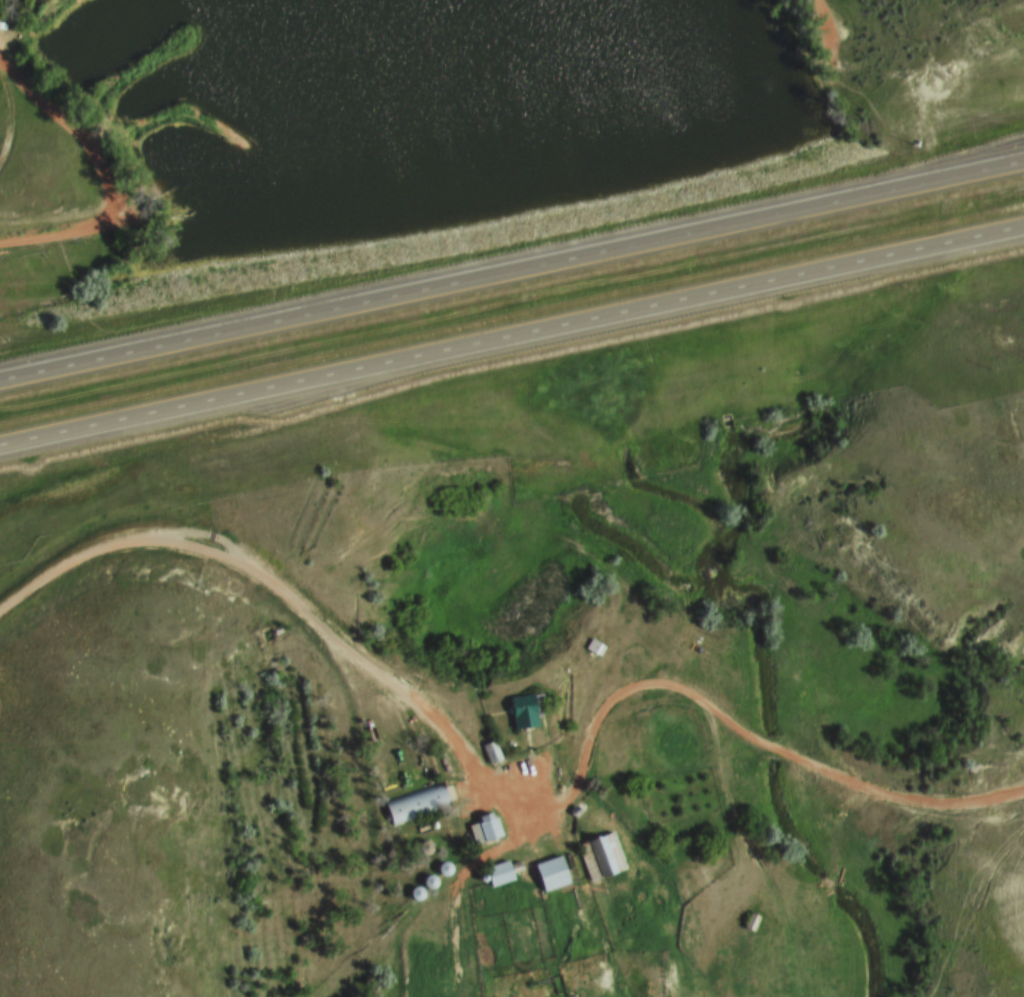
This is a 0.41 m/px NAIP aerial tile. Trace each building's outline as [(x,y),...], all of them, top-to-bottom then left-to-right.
[(549,716),(548,696),(515,697),(516,730),(543,729),(542,716),(549,716)] [(493,766),(501,762),(491,743),(483,748),(493,766)] [(395,822),(451,808),(446,785),(389,799),(395,822)] [(478,846),(505,835),(496,813),(469,824),(478,846)] [(580,844),(591,882),(628,871),(617,833),(580,844)] [(547,892),(573,883),(564,855),(538,864),(547,892)] [(517,869),(515,861),(489,867),(493,886),(519,881),(516,869),(517,869)]
